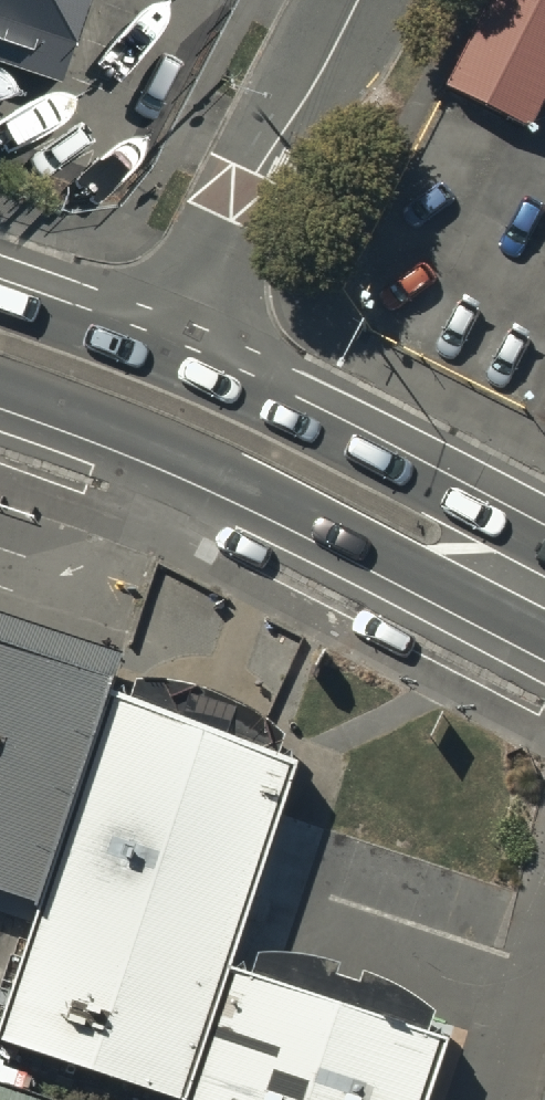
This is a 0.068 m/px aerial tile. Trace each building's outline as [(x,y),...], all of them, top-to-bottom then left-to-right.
[(63,73),(87,0),(0,0),(0,52),(63,73)] [(443,82),(524,123),(544,81),(544,0),(485,0),(443,82)] [(118,672),(0,635),(0,890),(43,905),(112,697),(118,672)] [(112,697),(43,905),(2,1039),(180,1099),(185,1099),(229,966),(296,763),(112,697)] [(229,966),(185,1099),(435,1099),(455,1040),(429,1032),(254,974),(229,966)] [(0,1084),(0,1099),(47,1099),(0,1084)]
